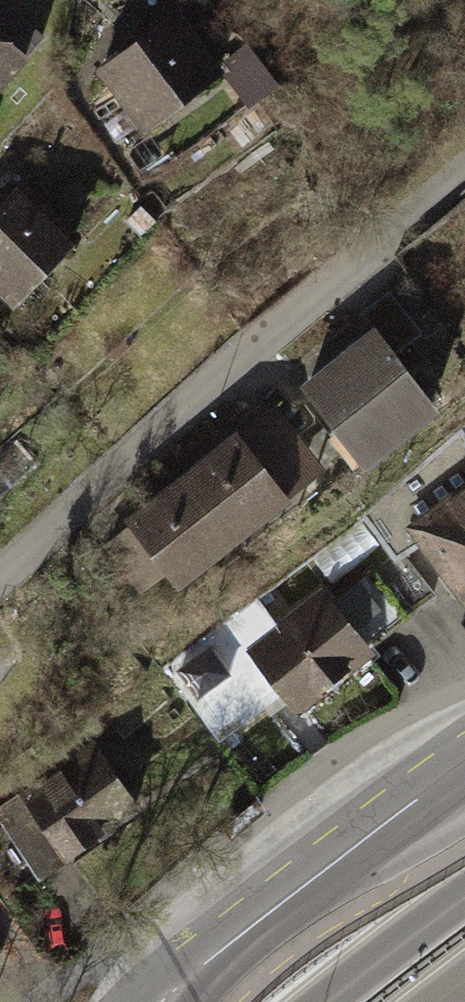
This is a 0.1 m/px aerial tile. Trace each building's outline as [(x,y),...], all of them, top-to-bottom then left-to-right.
[(209,7),(126,78),(188,149),(270,78),(209,7)] [(49,52),(0,21),(0,128),(49,52)] [(65,310),(117,248),(47,191),(0,248),(0,256),(65,310)] [(403,321),(320,386),(377,459),(460,394),(403,321)] [(170,514),(129,546),(178,608),(341,482),(292,419),(253,449),(170,514)] [(464,564),(464,499),(433,523),(464,564)] [(328,577),(253,645),(320,720),(395,652),(386,642),(417,614),(382,575),(351,602),(328,577)] [(94,743),(21,796),(65,858),(138,805),(94,743)]
